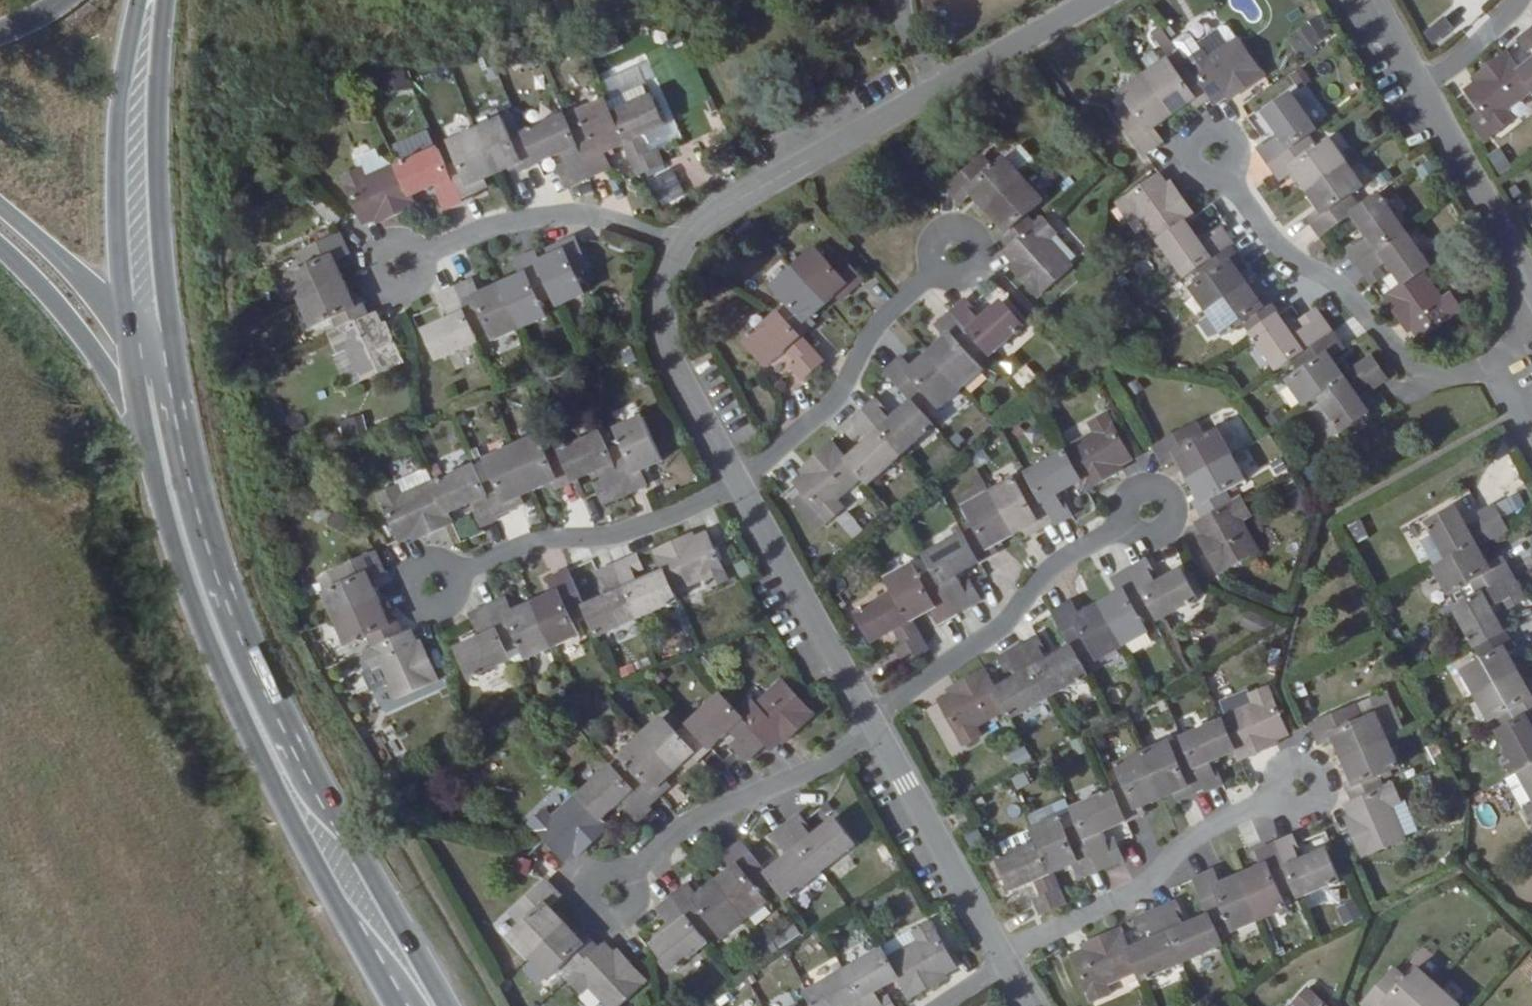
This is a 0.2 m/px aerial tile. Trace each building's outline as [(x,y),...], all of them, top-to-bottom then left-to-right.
[(1268,15),(1256,0),(1224,0),(1247,30),(1268,15)] [(1313,16),(1286,40),(1303,60),(1330,36),(1313,16)] [(1421,31),(1432,45),(1453,30),(1442,16),(1421,31)] [(1523,33),(1531,44),(1531,26),(1523,33)] [(1165,141),(1157,129),(1192,104),(1197,110),(1214,99),(1218,104),(1235,92),(1237,96),(1266,76),(1239,37),(1211,56),(1205,46),(1186,59),(1194,70),(1183,77),(1170,59),(1122,93),(1130,106),(1119,114),(1147,154),(1165,141)] [(1518,68),(1504,50),(1479,72),(1482,75),(1467,87),(1501,129),(1516,118),(1509,109),(1531,92),(1531,56),(1518,68)] [(384,92),(406,90),(404,70),(382,72),(384,92)] [(513,139),(504,119),(451,142),(461,163),(448,168),(440,149),(400,166),(399,164),(396,166),(368,178),(363,167),(343,176),(364,225),(383,216),(385,222),(419,207),(415,198),(440,186),(444,194),(441,196),(447,210),(464,203),(463,199),(482,190),(480,185),(518,168),(521,173),(563,154),(570,169),(564,172),(570,187),(613,168),(607,154),(628,145),(642,175),(664,165),(658,149),(651,151),(645,137),(668,127),(653,95),(613,112),(607,97),(581,108),(588,124),(573,131),(566,115),(513,139)] [(1387,208),(1379,197),(1359,211),(1351,199),(1364,190),(1327,138),(1315,147),(1307,136),(1315,131),(1290,95),(1262,115),(1279,138),(1271,143),(1269,140),(1258,148),(1281,182),(1293,174),(1320,212),(1306,221),(1319,239),(1351,216),(1367,239),(1358,245),(1356,242),(1345,249),(1367,280),(1369,278),(1370,279),(1378,273),(1376,270),(1383,265),(1399,288),(1383,300),(1402,328),(1406,325),(1418,341),(1463,310),(1451,293),(1442,299),(1423,271),(1428,268),(1387,208)] [(1499,147),(1486,155),(1497,175),(1510,167),(1499,147)] [(368,178),(396,166),(386,156),(383,158),(380,151),(360,160),(363,167),(368,178)] [(1046,200),(1008,157),(996,167),(986,156),(949,188),(964,206),(976,195),(1005,227),(999,232),(1013,247),(1007,253),(1018,266),(1015,269),(1040,297),(1075,266),(1051,239),(1059,231),(1047,218),(1039,224),(1031,214),(1046,200)] [(1224,338),(1241,326),(1275,373),(1289,363),(1298,375),(1286,384),(1302,407),(1314,398),(1340,435),(1369,415),(1354,395),(1368,385),(1372,391),(1385,381),(1369,360),(1343,378),(1330,360),(1342,352),(1315,313),(1302,323),(1306,328),(1293,337),(1278,315),(1266,299),(1259,304),(1234,268),(1241,263),(1218,231),(1208,238),(1210,242),(1203,247),(1185,222),(1193,217),(1173,188),(1168,191),(1156,175),(1113,205),(1126,223),(1135,217),(1154,245),(1157,243),(1182,280),(1200,268),(1208,279),(1191,290),(1224,338)] [(1391,188),(1379,197),(1387,208),(1398,199),(1391,188)] [(305,268),(290,275),(314,328),(333,319),(340,331),(331,335),(340,354),(348,349),(364,382),(409,360),(392,326),(389,328),(381,312),(374,315),(364,296),(357,300),(337,260),(353,253),(343,233),(298,254),(305,268)] [(488,326),(496,340),(548,317),(542,303),(557,297),(561,306),(587,295),(578,274),(591,268),(577,236),(558,244),(560,251),(540,259),(537,253),(518,262),(524,277),(480,296),(474,281),(436,298),(442,311),(445,310),(449,319),(424,330),(438,359),(478,342),(474,333),(488,326)] [(790,302),(780,312),(803,336),(818,322),(813,316),(845,288),(849,294),(866,280),(843,255),(833,263),(819,248),(776,287),(790,302)] [(863,475),(872,484),(937,425),(920,407),(932,396),(943,408),(985,370),(973,357),(985,347),(993,356),(1026,325),(1002,300),(981,319),(976,313),(978,310),(968,299),(939,326),(949,338),(915,369),(905,358),(889,372),(914,400),(893,420),(887,413),(890,410),(880,399),(850,426),(860,436),(863,433),(870,441),(850,460),(833,441),(806,465),(810,469),(794,483),(830,521),(845,507),(837,498),(863,475)] [(803,336),(780,312),(745,342),(768,368),(788,351),(799,363),(794,368),(806,382),(827,363),(803,336)] [(1018,479),(967,508),(977,525),(927,554),(936,570),(922,578),(914,565),(889,579),(896,591),(859,613),(876,643),(897,631),(906,646),(898,650),(907,664),(929,651),(914,623),(934,611),(942,625),(983,602),(975,588),(969,591),(961,576),(1001,553),(998,548),(1036,526),(1039,532),(1056,522),(1059,526),(1075,516),(1067,504),(1064,506),(1060,498),(1084,484),(1088,492),(1120,474),(1117,469),(1135,459),(1108,412),(1089,424),(1095,434),(1065,451),(1067,454),(1029,475),(1038,491),(1028,497),(1018,479)] [(339,437),(366,431),(362,414),(335,420),(339,437)] [(381,496),(402,543),(419,536),(421,541),(456,526),(450,514),(475,504),(478,512),(475,513),(481,527),(500,519),(499,517),(517,509),(514,502),(553,485),(556,491),(599,473),(606,487),(599,490),(606,505),(651,486),(644,471),(664,462),(645,417),(618,429),(624,443),(610,449),(603,433),(549,457),(540,437),(486,460),(495,481),(484,485),(476,468),(438,485),(436,482),(402,497),(398,488),(381,496)] [(1165,466),(1179,458),(1201,498),(1195,502),(1204,520),(1197,523),(1206,540),(1203,541),(1221,574),(1262,552),(1245,520),(1255,515),(1246,497),(1233,504),(1227,492),(1247,481),(1219,428),(1205,435),(1198,422),(1154,445),(1165,466)] [(1481,661),(1465,670),(1492,721),(1509,712),(1515,724),(1500,733),(1520,771),(1516,773),(1531,803),(1531,692),(1511,654),(1516,652),(1492,606),(1507,599),(1510,604),(1523,597),(1502,556),(1488,564),(1477,544),(1503,530),(1490,506),(1477,513),(1481,520),(1467,527),(1455,505),(1424,522),(1446,562),(1433,568),(1447,593),(1461,586),(1468,601),(1454,609),(1481,661)] [(844,511),(833,521),(847,537),(858,527),(844,511)] [(689,535),(656,550),(665,572),(675,594),(708,579),(712,589),(730,580),(709,532),(691,540),(689,535)] [(338,587),(324,594),(348,646),(367,637),(373,650),(364,654),(372,673),(383,668),(397,700),(440,681),(425,648),(420,649),(413,631),(405,635),(396,615),(389,619),(371,578),(384,573),(375,552),(332,572),(338,587)] [(601,637),(679,602),(675,594),(665,572),(641,584),(636,575),(639,573),(633,559),(599,575),(605,588),(607,587),(611,597),(587,608),(590,615),(601,637)] [(1009,709),(1014,720),(1091,676),(1079,655),(1093,647),(1100,660),(1149,633),(1141,620),(1156,612),(1160,620),(1200,597),(1184,570),(1160,584),(1154,573),(1157,572),(1149,560),(1115,579),(1122,592),(1081,615),(1074,602),(1055,613),(1075,648),(1049,662),(1044,653),(1047,651),(1040,638),(1006,657),(1013,670),(1016,668),(1022,678),(999,692),(986,669),(955,686),(957,690),(940,700),(965,746),(983,736),(977,726),(1009,709)] [(587,608),(571,572),(550,580),(556,594),(514,613),(507,598),(471,615),(477,629),(480,628),(484,637),(458,648),(472,679),(513,661),(508,652),(524,645),(530,660),(582,636),(576,622),(590,615),(587,608)] [(751,698),(737,712),(768,743),(773,749),(786,736),(790,741),(816,715),(783,681),(758,706),(751,698)] [(1172,745),(1119,767),(1127,788),(1075,810),(1081,824),(1066,831),(1061,817),(1035,828),(1041,843),(999,861),(1012,892),(1037,882),(1043,898),(1037,900),(1043,915),(1067,905),(1054,875),(1075,865),(1082,880),(1126,861),(1120,847),(1114,849),(1108,833),(1147,816),(1145,809),(1185,791),(1187,798),(1206,790),(1207,792),(1225,784),(1219,769),(1215,771),(1211,762),(1237,751),(1241,762),(1273,748),(1271,745),(1290,736),(1269,687),(1249,695),(1253,705),(1223,718),(1223,720),(1183,737),(1192,759),(1180,764),(1172,745)] [(737,712),(721,696),(689,725),(712,749),(730,733),(742,745),(737,750),(749,761),(768,743),(737,712)] [(1322,744),(1336,739),(1352,779),(1345,782),(1354,802),(1346,805),(1354,824),(1348,826),(1362,858),(1406,840),(1392,807),(1402,803),(1395,784),(1385,788),(1380,776),(1400,768),(1378,714),(1365,720),(1359,704),(1313,724),(1322,744)] [(663,718),(643,737),(676,773),(692,758),(697,763),(712,749),(689,725),(678,735),(663,718)] [(676,773),(643,737),(621,758),(637,775),(628,782),(651,807),(665,793),(660,788),(676,773)] [(1024,745),(1005,754),(1012,769),(1031,761),(1024,745)] [(628,782),(614,766),(581,797),(603,821),(625,801),(632,809),(628,811),(638,822),(653,809),(651,807),(628,782)] [(581,797),(579,796),(555,819),(547,811),(531,824),(566,861),(580,848),(583,851),(610,827),(603,821),(581,797)] [(802,815),(787,827),(824,873),(858,846),(838,819),(815,837),(809,829),(811,828),(802,815)] [(824,873),(787,827),(772,838),(781,850),(784,848),(792,856),(768,874),(775,882),(790,900),(824,873)] [(1138,969),(1143,980),(1224,946),(1214,921),(1228,915),(1233,929),(1286,906),(1280,893),(1295,886),(1299,897),(1340,879),(1326,848),(1301,859),(1297,850),(1300,849),(1294,834),(1257,850),(1263,864),(1220,883),(1214,869),(1194,877),(1210,914),(1184,925),(1180,916),(1184,914),(1177,900),(1142,916),(1148,929),(1152,928),(1156,938),(1130,949),(1122,929),(1090,943),(1092,946),(1072,954),(1092,1002),(1112,993),(1107,982),(1138,969)] [(734,868),(718,882),(749,922),(772,905),(762,892),(775,882),(768,874),(743,841),(725,856),(734,868)] [(529,874),(529,857),(514,857),(514,874),(529,874)] [(511,936),(531,957),(566,925),(551,909),(563,898),(548,881),(512,913),(523,925),(511,936)] [(673,898),(705,938),(717,929),(726,941),(749,922),(718,882),(697,897),(688,886),(673,898)] [(705,938),(673,898),(657,910),(666,923),(670,920),(676,927),(654,945),(673,970),(708,943),(705,938)] [(1353,899),(1334,907),(1341,925),(1360,918),(1353,899)] [(920,939),(889,957),(900,978),(911,998),(942,982),(939,977),(957,968),(932,922),(915,931),(920,939)] [(580,942),(566,925),(531,957),(550,978),(568,962),(577,973),(600,952),(586,937),(580,942)] [(569,980),(582,994),(590,986),(608,1005),(622,1005),(649,982),(625,955),(620,959),(607,945),(600,952),(577,973),(569,980)] [(846,970),(865,1005),(889,1005),(884,998),(881,1000),(876,991),(900,978),(884,949),(846,970)] [(1416,966),(1406,978),(1394,967),(1362,1003),(1365,1005),(1459,1005),(1460,1005),(1416,966)] [(846,970),(807,992),(815,1005),(865,1005),(846,970)] [(1308,987),(1294,1002),(1299,1005),(1329,1005),(1308,987)]
